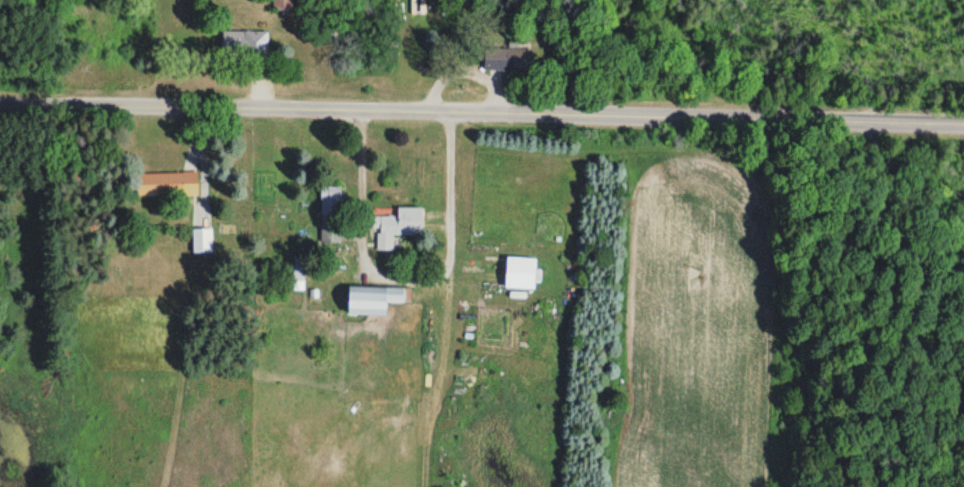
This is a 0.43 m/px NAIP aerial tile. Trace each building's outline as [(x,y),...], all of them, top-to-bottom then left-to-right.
[(274,11),(293,11),(293,0),(274,0),(274,11)] [(269,31),(227,31),(227,54),(269,54),(269,31)] [(486,71),(532,71),(532,49),(523,49),(523,40),(511,40),(511,48),(486,48),(486,71)] [(199,196),(199,173),(133,173),(134,197),(199,196)] [(343,243),(343,187),(323,187),(322,243),(343,243)] [(379,216),(379,251),(394,251),(394,234),(423,235),(424,208),(399,208),(399,216),(379,216)] [(212,252),(212,229),(195,230),(195,252),(212,252)] [(507,289),(537,289),(537,258),(507,258),(507,289)] [(388,315),(388,303),(412,303),(412,287),(350,287),(350,315),(388,315)]
